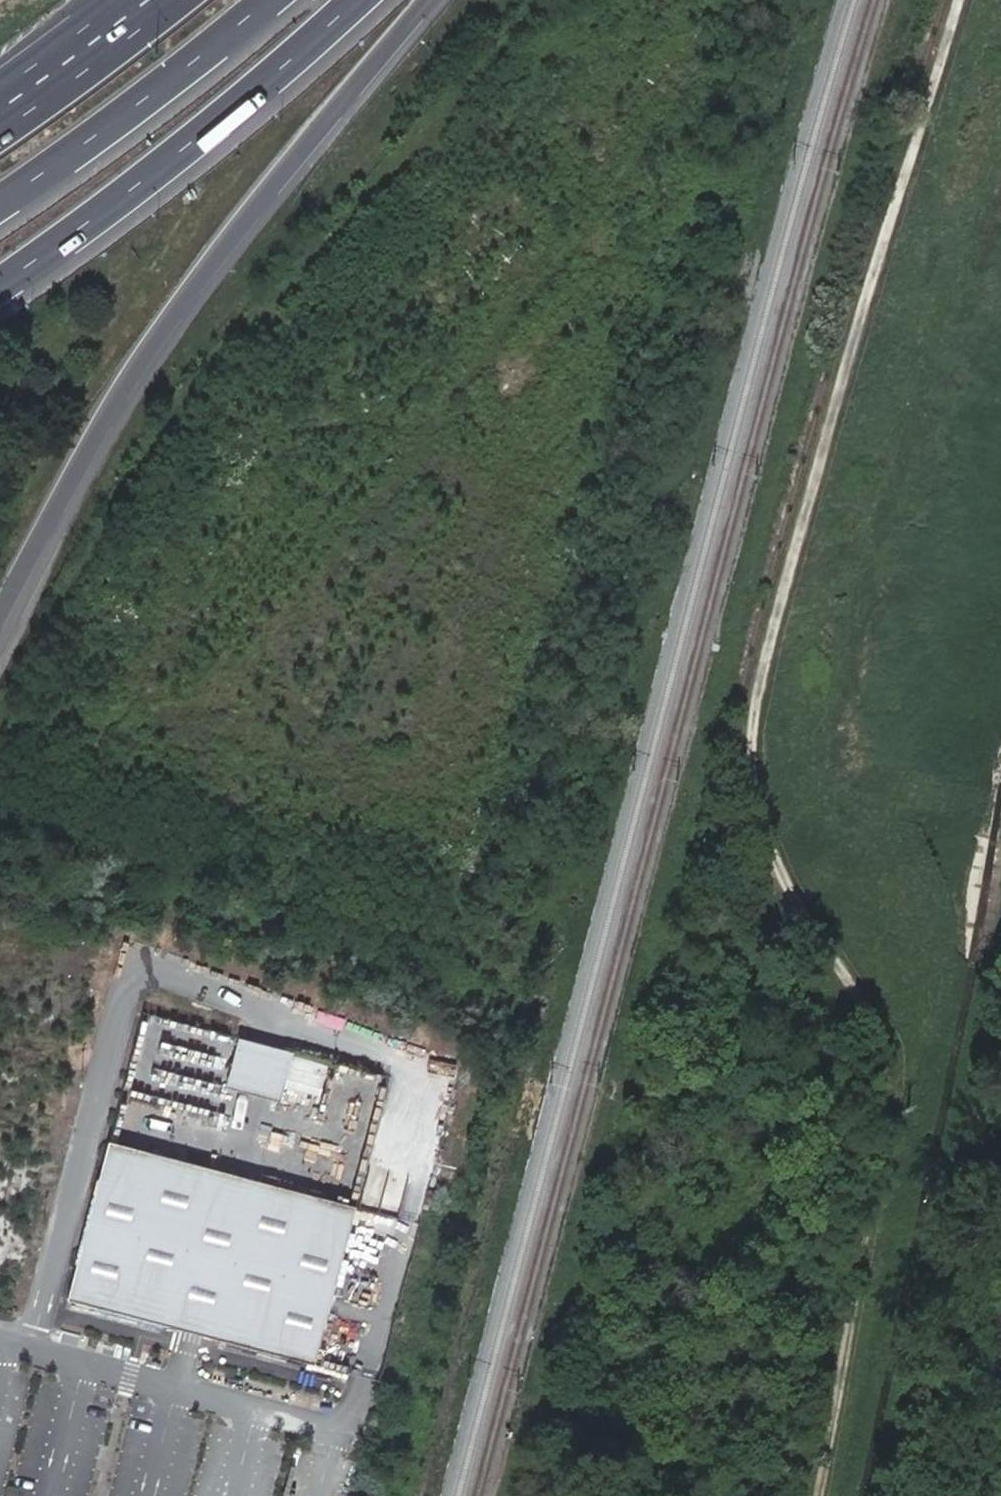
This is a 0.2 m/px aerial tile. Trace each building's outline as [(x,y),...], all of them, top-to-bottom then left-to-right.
[(316,1365),(391,1080),(242,1040),(209,1169),(113,1144),(71,1301),(78,1303),(316,1365)]
